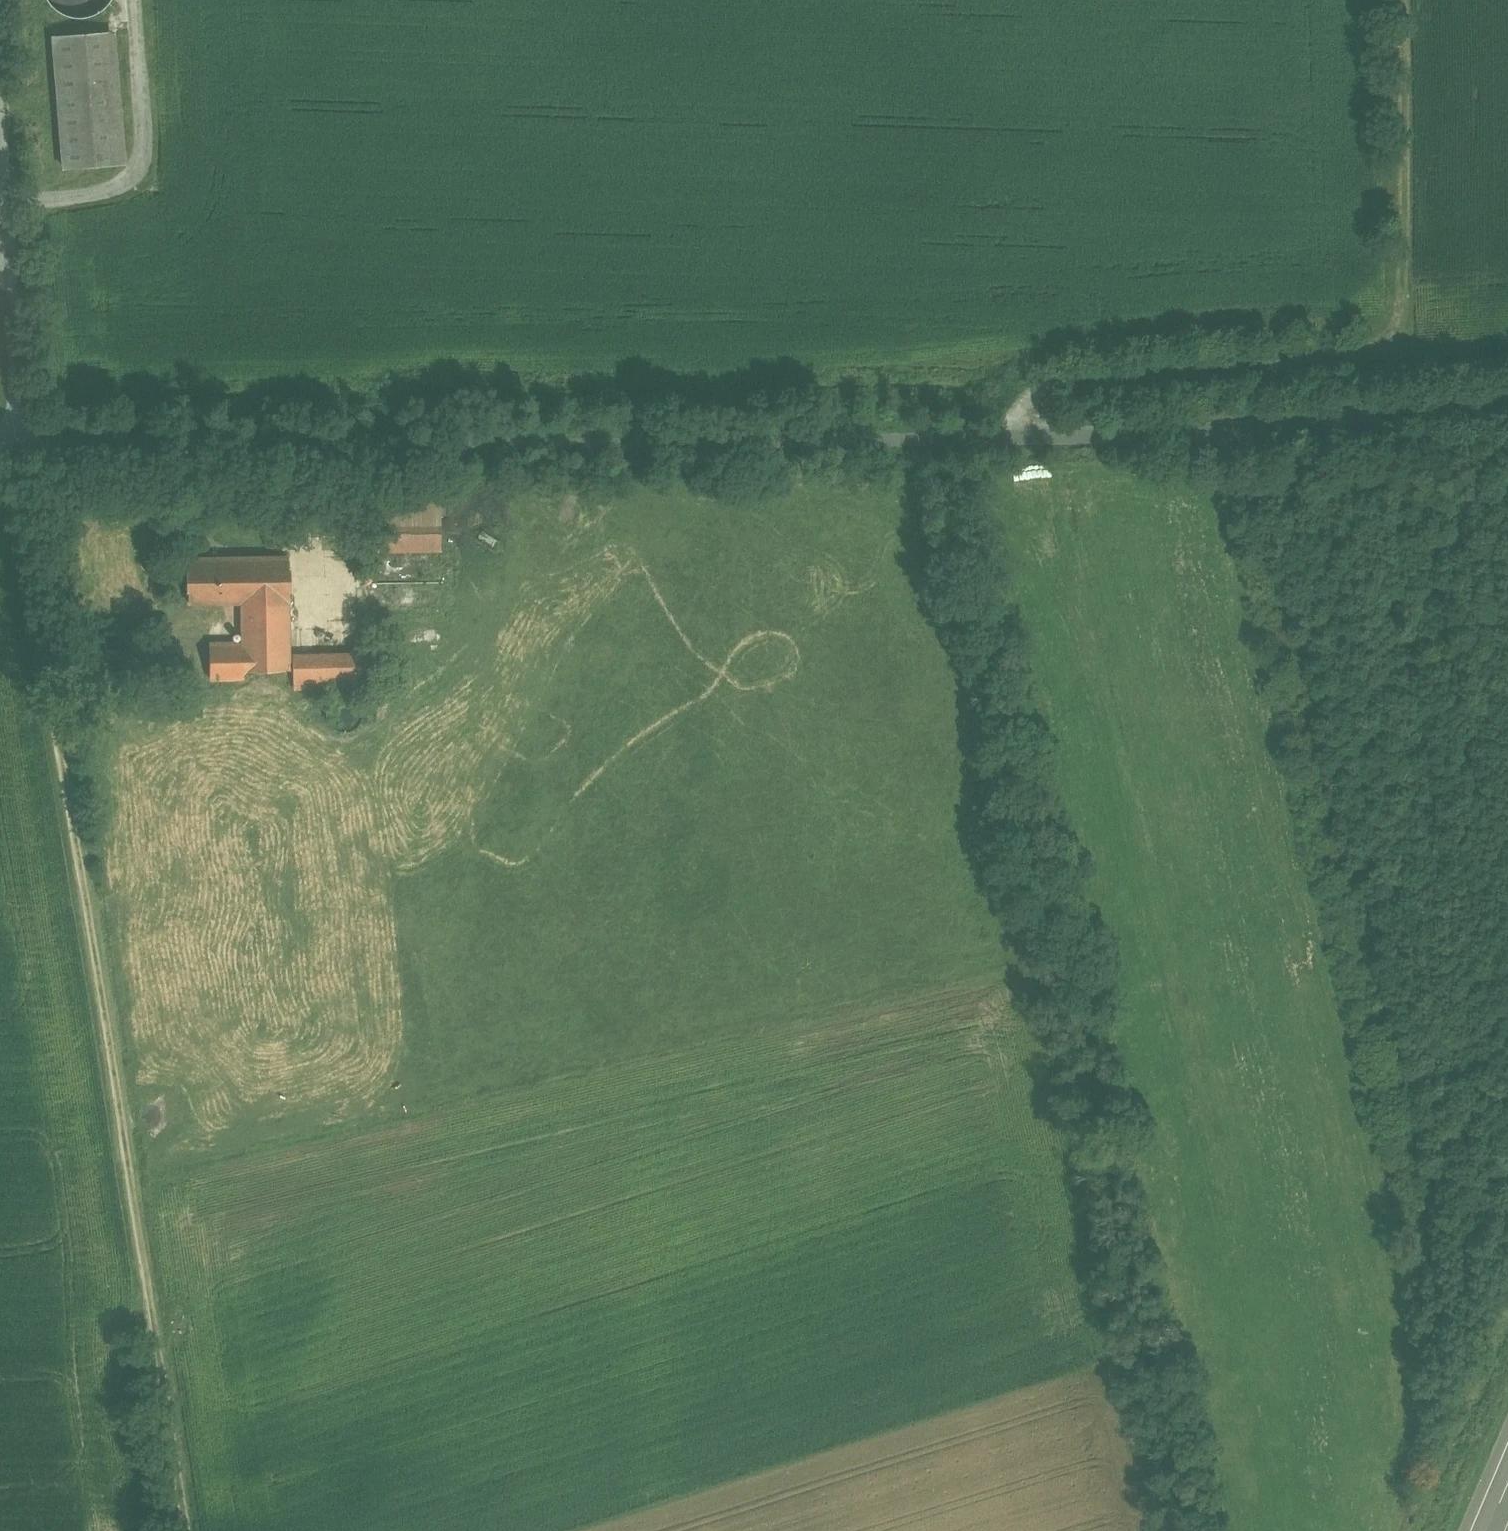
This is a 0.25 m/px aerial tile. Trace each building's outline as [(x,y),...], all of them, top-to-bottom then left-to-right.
[(54,6),(67,14),(80,17),(96,13),(107,6),(111,0),(49,0),(54,6)] [(116,32),(55,37),(66,168),(126,164),(116,32)] [(372,484),(372,549),(442,548),(440,483),(372,484)] [(289,558),(189,560),(190,603),(242,602),(290,601),(289,558)] [(291,670),(290,601),(242,602),(243,643),(210,644),(210,678),(245,677),(245,670),(291,670)] [(375,687),(374,652),(294,653),(294,688),(375,687)]
